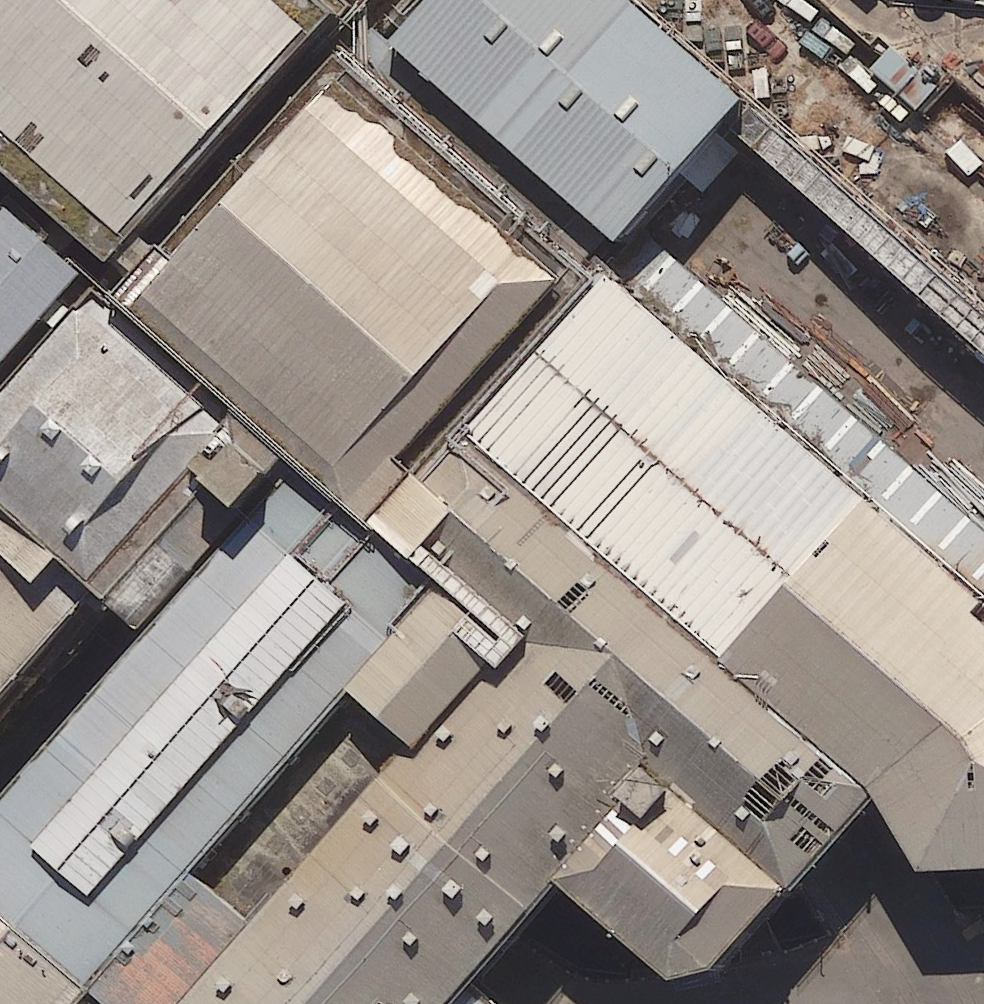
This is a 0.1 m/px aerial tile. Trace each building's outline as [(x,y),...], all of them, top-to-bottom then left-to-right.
[(344,0),(0,0),(0,169),(4,172),(113,267),(346,2),(344,0)] [(644,0),(439,0),(408,35),(634,232),(754,95),(644,0)] [(597,289),(346,71),(135,312),(269,428),(386,530),(597,289)] [(634,232),(983,536),(983,445),(679,181),(634,232)] [(0,203),(0,360),(78,272),(0,203)] [(628,268),(482,438),(879,784),(928,876),(983,871),(983,614),(972,603),(982,591),(628,268)] [(135,312),(112,292),(0,420),(0,491),(122,596),(269,428),(135,312)] [(879,784),(482,438),(394,538),(510,639),(662,770),(792,884),(879,784)] [(97,984),(103,987),(210,864),(361,685),(448,586),(394,538),(298,456),(0,804),(0,902),(97,984)] [(104,609),(0,519),(0,729),(104,609)] [(510,639),(448,586),(361,685),(423,739),(510,639)] [(103,987),(122,1003),(459,1003),(569,877),(662,770),(510,639),(423,739),(270,915),(210,864),(103,987)] [(792,884),(662,770),(569,877),(678,974),(720,965),(792,884)] [(97,984),(0,902),(0,1003),(80,1003),(97,984)] [(492,970),(462,1003),(531,1003),(492,970)]
